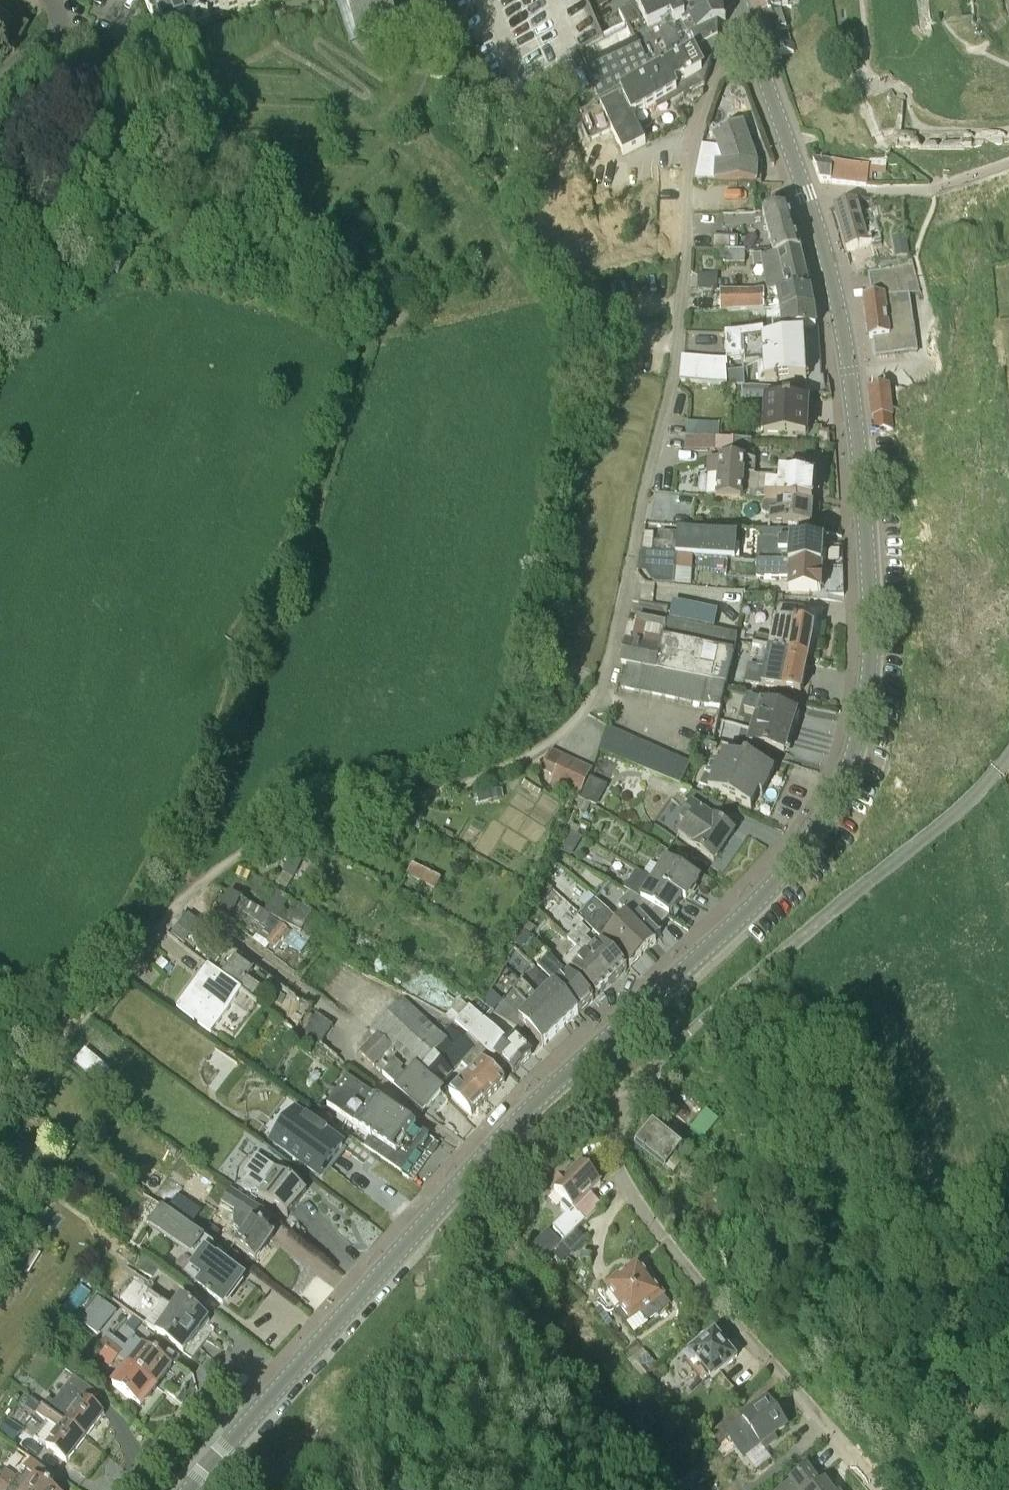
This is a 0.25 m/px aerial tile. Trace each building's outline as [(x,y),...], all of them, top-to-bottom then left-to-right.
[(153,23),(155,22),(154,20),(161,17),(167,36),(191,28),(193,34),(210,28),(209,23),(210,21),(255,5),(253,0),(145,0),(153,23)] [(344,4),(357,37),(372,31),(373,34),(383,30),(382,27),(397,21),(389,0),(353,0),(344,4)] [(510,126),(593,88),(576,51),(604,39),(586,0),(453,0),(510,126)] [(600,101),(602,105),(648,81),(718,43),(718,28),(726,24),(724,0),(649,0),(640,4),(619,13),(626,29),(635,49),(589,71),(600,101)] [(762,16),(782,10),(782,9),(789,7),(787,0),(757,0),(762,16)] [(966,38),(976,29),(955,0),(936,0),(966,38)] [(14,52),(27,30),(11,21),(8,26),(0,21),(0,44),(14,52)] [(769,37),(775,57),(794,51),(787,31),(769,37)] [(690,94),(705,87),(718,43),(648,81),(602,105),(601,105),(597,107),(597,106),(578,115),(588,140),(611,129),(624,155),(646,144),(633,117),(677,94),(674,88),(687,82),(688,84),(685,85),(690,94)] [(856,90),(849,92),(851,104),(859,102),(856,90)] [(716,162),(715,181),(762,183),(762,182),(757,182),(758,167),(762,167),(763,165),(758,166),(744,124),(713,134),(723,163),(716,162)] [(832,184),(867,187),(867,182),(872,182),(872,175),(885,175),(887,158),(858,159),(858,162),(833,161),(832,184)] [(832,184),(833,161),(821,160),(812,161),(820,183),(832,184)] [(869,242),(880,239),(872,203),(856,204),(835,210),(841,230),(847,252),(848,252),(854,275),(865,271),(877,268),(871,245),(869,245),(869,242)] [(747,214),(723,214),(723,229),(746,230),(746,231),(772,231),(771,237),(739,237),(740,251),(746,251),(776,252),(777,257),(779,257),(801,252),(789,213),(747,214)] [(713,237),(713,249),(737,250),(737,237),(713,237)] [(746,263),(746,251),(740,251),(726,251),(726,263),(746,263)] [(810,291),(801,252),(779,257),(788,293),(787,295),(811,296),(810,291)] [(921,292),(913,261),(913,260),(880,271),(879,270),(869,273),(872,297),(864,298),(865,298),(864,298),(870,340),(874,340),(876,357),(917,352),(910,293),(921,292)] [(700,287),(719,287),(719,275),(701,274),(700,287)] [(765,291),(740,291),(720,291),(720,313),(765,313),(765,291)] [(814,311),(811,296),(787,295),(788,293),(776,292),(781,314),(814,315),(814,311)] [(814,315),(781,314),(781,332),(816,330),(814,315)] [(807,380),(806,374),(816,376),(816,371),(820,370),(819,350),(804,351),(803,340),(804,340),(804,338),(764,341),(763,332),(725,334),(727,360),(745,359),(746,367),(764,366),(765,382),(807,380)] [(727,362),(682,358),(680,381),(727,386),(726,368),(727,368),(727,362)] [(744,373),(726,374),(729,385),(745,387),(744,373)] [(745,396),(762,397),(763,386),(746,384),(745,396)] [(887,388),(870,390),(873,418),(876,417),(877,431),(892,429),(890,415),(891,415),(887,388)] [(806,436),(808,402),(767,401),(765,433),(806,436)] [(719,425),(687,423),(686,435),(720,437),(719,425)] [(728,454),(729,440),(717,439),(716,453),(728,454)] [(740,441),(729,440),(728,454),(739,454),(740,441)] [(744,461),(721,459),(717,498),(742,499),(744,473),(744,461)] [(744,473),(742,499),(778,503),(813,505),(814,480),(744,473)] [(769,523),(811,528),(813,505),(778,503),(778,506),(775,506),(769,502),(762,505),(761,513),(768,517),(770,517),(769,523)] [(760,532),(758,562),(843,570),(843,547),(824,547),(824,536),(807,535),(760,532)] [(654,543),(654,553),(654,554),(662,555),(735,560),(737,535),(678,533),(678,536),(661,535),(660,544),(654,543)] [(637,572),(657,575),(658,575),(662,555),(654,554),(654,553),(641,553),(637,572)] [(821,592),(844,596),(843,570),(758,562),(757,573),(756,577),(788,579),(788,590),(801,591),(821,592)] [(668,619),(670,603),(639,599),(637,616),(668,619)] [(673,602),(669,620),(714,629),(718,611),(673,602)] [(767,648),(808,656),(817,611),(774,602),(768,638),(752,634),(750,646),(754,647),(767,648)] [(632,667),(642,669),(655,672),(669,675),(684,678),(697,682),(711,685),(725,688),(737,638),(665,623),(639,618),(637,625),(664,630),(662,638),(660,649),(631,643),(626,646),(622,665),(627,666),(632,667)] [(808,656),(767,648),(766,658),(763,672),(746,668),(743,684),(801,693),(808,656)] [(622,688),(636,691),(642,669),(632,667),(627,666),(622,688)] [(636,691),(650,695),(655,672),(642,669),(636,691)] [(650,695),(664,698),(669,675),(655,672),(650,695)] [(684,678),(669,675),(664,698),(678,701),(684,678)] [(678,701),(692,704),(697,682),(684,678),(678,701)] [(692,704),(706,707),(711,685),(697,682),(692,704)] [(725,688),(711,685),(706,707),(720,711),(725,688)] [(756,724),(790,734),(796,715),(747,701),(743,718),(757,723),(756,724)] [(784,754),(790,734),(756,724),(751,745),(784,754)] [(609,754),(618,731),(607,726),(599,750),(609,754)] [(630,737),(618,731),(609,754),(619,759),(630,737)] [(642,743),(630,737),(619,759),(632,764),(642,743)] [(654,748),(642,743),(632,764),(644,770),(654,748)] [(666,753),(654,748),(644,770),(656,775),(666,753)] [(555,774),(563,757),(552,751),(543,769),(555,774)] [(678,759),(666,753),(656,775),(669,781),(678,759)] [(763,796),(774,771),(747,762),(742,763),(725,756),(719,766),(713,764),(707,776),(713,779),(708,789),(751,809),(752,808),(736,801),(740,794),(747,798),(751,790),(763,796)] [(550,784),(565,790),(577,764),(563,757),(555,774),(550,784)] [(690,765),(678,759),(669,781),(682,786),(690,765)] [(591,770),(577,764),(565,790),(578,797),(591,770)] [(597,806),(607,785),(594,779),(584,800),(597,806)] [(503,792),(491,794),(492,802),(504,800),(503,792)] [(714,818),(722,809),(691,793),(685,801),(690,805),(681,820),(686,824),(679,834),(714,861),(734,833),(714,818)] [(293,879),(307,853),(295,848),(282,874),(293,879)] [(656,878),(688,897),(699,880),(667,861),(656,878)] [(441,879),(413,863),(406,874),(436,890),(441,879)] [(686,901),(688,897),(656,878),(654,880),(637,870),(625,890),(630,893),(629,894),(651,907),(670,917),(684,899),(686,901)] [(265,913),(271,917),(307,939),(320,918),(313,913),(277,893),(265,913)] [(261,911),(248,903),(230,894),(219,915),(236,924),(242,913),(255,922),(261,911)] [(652,946),(623,921),(620,924),(590,894),(575,909),(630,967),(652,946)] [(654,940),(662,933),(658,929),(669,918),(670,917),(651,907),(629,894),(618,905),(628,916),(623,921),(652,946),(657,942),(654,940)] [(177,934),(188,944),(202,927),(191,917),(177,934)] [(307,939),(271,917),(257,936),(274,949),(282,938),(285,940),(278,951),(284,955),(290,946),(299,952),(307,939)] [(573,942),(578,948),(586,956),(614,982),(627,971),(601,942),(592,951),(582,939),(584,937),(582,934),(573,942)] [(614,982),(586,956),(578,948),(564,962),(572,970),(597,998),(614,982)] [(556,983),(554,985),(580,1014),(594,1001),(566,974),(556,962),(546,953),(536,963),(546,972),(556,983)] [(162,958),(156,964),(163,971),(169,965),(162,958)] [(254,972),(235,958),(221,975),(243,992),(242,993),(252,1000),(260,989),(247,980),(254,972)] [(243,992),(221,975),(208,966),(177,1007),(211,1033),(242,993),(243,992)] [(580,1014),(554,985),(536,968),(501,1001),(518,1019),(517,1020),(543,1047),(580,1014)] [(424,1018),(403,999),(373,1030),(378,1034),(360,1053),(369,1061),(391,1042),(421,1072),(437,1090),(463,1064),(480,1046),(457,1022),(455,1021),(442,1036),(438,1033),(444,1027),(430,1012),(424,1018)] [(447,1014),(455,1021),(457,1022),(480,1046),(486,1052),(497,1063),(504,1069),(507,1066),(514,1073),(532,1056),(516,1037),(510,1044),(469,1005),(467,1006),(461,1001),(447,1014)] [(391,1042),(369,1061),(423,1113),(431,1119),(448,1102),(440,1094),(437,1090),(421,1072),(391,1042)] [(463,1064),(471,1072),(486,1088),(498,1076),(504,1069),(497,1063),(486,1052),(480,1046),(463,1064)] [(90,1048),(75,1066),(84,1074),(99,1056),(90,1048)] [(455,1099),(472,1116),(505,1082),(498,1076),(486,1088),(471,1072),(449,1093),(455,1099)] [(692,1114),(702,1100),(667,1075),(657,1089),(692,1114)] [(409,1178),(435,1142),(429,1137),(347,1078),(328,1106),(371,1137),(364,1147),(409,1179),(410,1179),(409,1178)] [(317,1164),(325,1169),(338,1153),(339,1153),(340,1152),(324,1140),(326,1138),(315,1130),(314,1133),(298,1121),(292,1130),(306,1140),(298,1151),(313,1160),(307,1168),(312,1171),(317,1164)] [(682,1147),(655,1125),(637,1146),(665,1169),(682,1147)] [(259,1196),(271,1205),(287,1217),(307,1191),(258,1153),(244,1171),(249,1175),(244,1181),(243,1187),(246,1191),(251,1192),(254,1191),(260,1195),(259,1196)] [(591,1194),(601,1184),(592,1175),(594,1171),(588,1165),(584,1167),(581,1165),(569,1178),(566,1175),(552,1189),(562,1199),(559,1202),(569,1213),(553,1228),(556,1231),(564,1239),(565,1240),(602,1204),(591,1194)] [(274,1237),(264,1230),(272,1218),(229,1190),(220,1203),(235,1213),(234,1216),(234,1227),(242,1233),(235,1241),(237,1242),(236,1244),(256,1261),(274,1237)] [(170,1206),(197,1223),(206,1209),(179,1192),(170,1206)] [(196,1284),(207,1293),(223,1305),(243,1278),(207,1251),(213,1243),(190,1226),(162,1205),(148,1224),(196,1260),(190,1268),(184,1275),(196,1284)] [(564,1239),(556,1231),(549,1239),(556,1247),(564,1239)] [(162,1271),(146,1259),(136,1271),(152,1283),(162,1271)] [(643,1316),(648,1323),(660,1313),(654,1306),(664,1298),(650,1281),(651,1275),(646,1269),(639,1266),(612,1287),(638,1321),(643,1316)] [(117,1312),(95,1295),(77,1317),(99,1335),(117,1312)] [(181,1299),(172,1311),(163,1304),(147,1324),(193,1359),(215,1330),(206,1323),(209,1320),(181,1299)] [(727,1350),(715,1336),(705,1345),(700,1339),(687,1350),(712,1380),(738,1357),(730,1348),(727,1350)] [(156,1387),(172,1367),(144,1347),(133,1338),(125,1348),(113,1339),(106,1347),(119,1357),(130,1366),(156,1387)] [(106,1347),(98,1358),(111,1368),(119,1357),(106,1347)] [(141,1406),(156,1387),(130,1366),(115,1385),(141,1406)] [(647,1377),(650,1381),(654,1385),(665,1376),(658,1367),(647,1377)] [(48,1397),(42,1405),(86,1439),(105,1415),(86,1400),(74,1416),(51,1399),(48,1397)] [(762,1443),(766,1447),(776,1440),(773,1436),(786,1426),(784,1424),(785,1422),(781,1416),(779,1417),(769,1403),(739,1427),(730,1419),(712,1436),(723,1444),(736,1430),(753,1450),(762,1443)] [(40,1442),(50,1448),(49,1449),(67,1464),(86,1439),(42,1405),(36,1412),(49,1422),(36,1439),(10,1418),(1,1429),(31,1453),(40,1442)] [(31,1459),(16,1477),(6,1469),(0,1477),(0,1480),(11,1489),(12,1489),(54,1489),(48,1486),(56,1476),(31,1459)] [(824,1484),(820,1487),(807,1470),(781,1489),(829,1489),(824,1484)] [(11,1489),(0,1480),(0,1489),(10,1489),(11,1489)]
